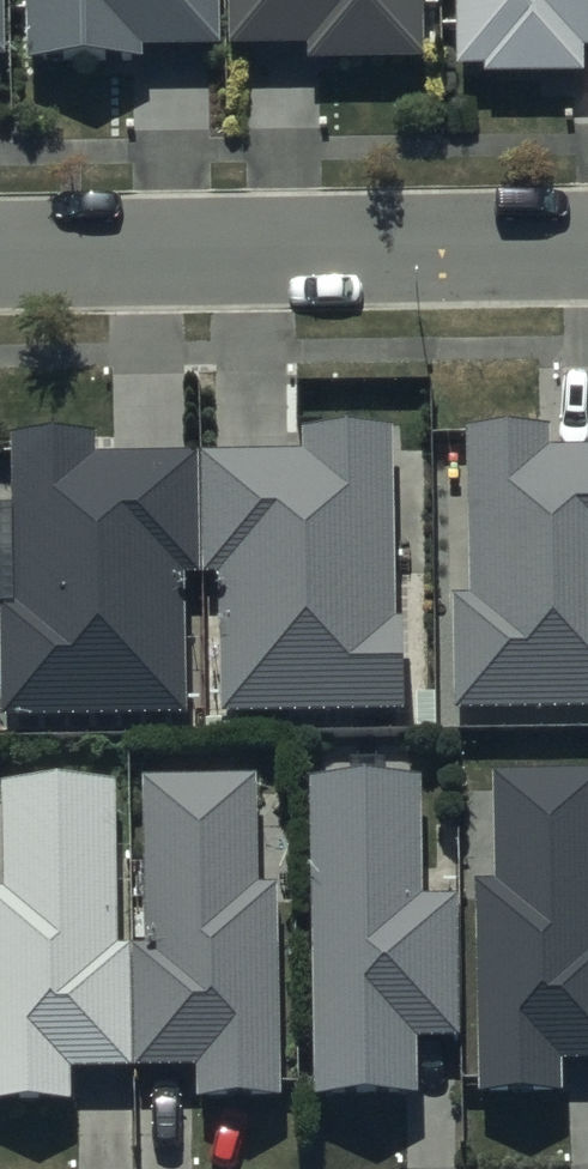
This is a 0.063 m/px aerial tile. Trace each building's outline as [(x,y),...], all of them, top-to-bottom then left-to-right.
[(27,57),(142,57),(142,46),(218,46),(218,0),(27,0),(27,57)] [(231,45),(308,45),(308,59),(422,59),(422,0),(231,0),(231,45)] [(457,66),(486,66),(486,73),(587,73),(587,47),(587,0),(457,0),(457,66)] [(305,451),(205,451),(206,576),(221,575),(222,712),(407,710),(406,617),(394,617),(393,425),(305,426),(305,451)] [(548,446),(548,427),(469,427),(469,596),(455,596),(455,707),(587,707),(587,446),(548,446)] [(94,434),(14,433),(17,602),(3,602),(3,714),(182,714),(182,571),(196,571),(196,454),(94,454),(94,434)] [(496,771),(497,881),(478,882),(479,1091),(562,1090),(562,1056),(587,1056),(587,770),(496,771)] [(421,775),(313,775),(314,1096),(416,1096),(416,1035),(458,1035),(458,896),(421,896),(421,775)] [(256,776),(145,776),(147,944),(138,945),(138,1068),(198,1068),(198,1096),(279,1096),(279,890),(282,890),(282,793),(256,793),(256,776)] [(0,778),(0,1099),(70,1099),(70,1063),(128,1063),(128,945),(117,945),(117,778),(0,778)]
